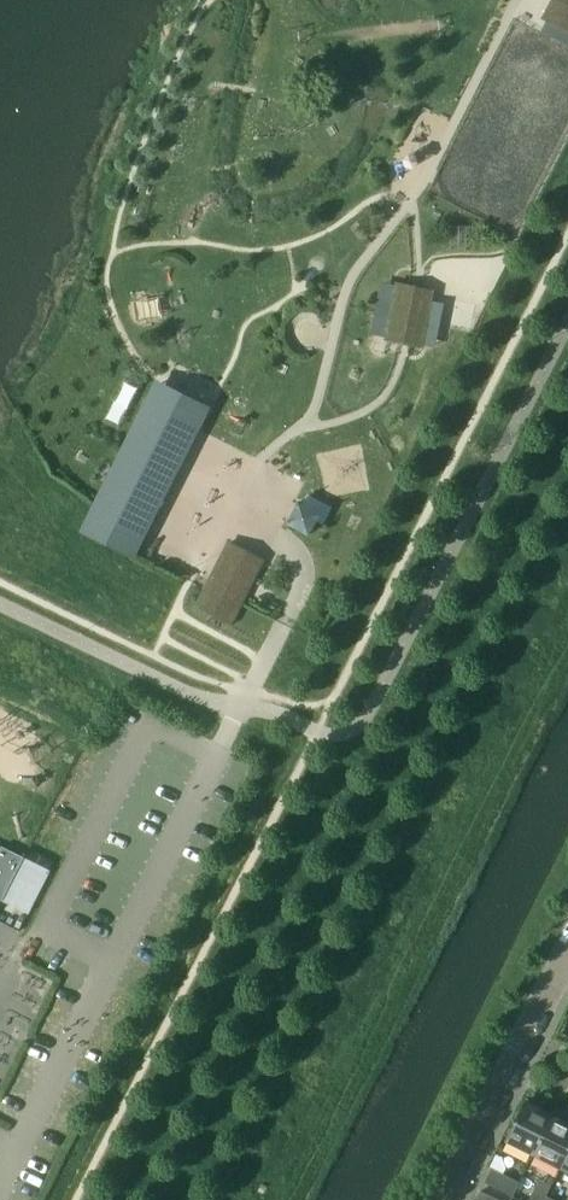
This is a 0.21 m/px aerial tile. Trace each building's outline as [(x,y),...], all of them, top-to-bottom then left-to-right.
[(541,19),(567,33),(567,0),(551,0),(541,19)] [(396,284),(385,340),(422,347),(433,291),(396,284)] [(148,404),(83,533),(130,557),(195,428),(148,404)] [(299,502),(288,524),(309,534),(320,513),(299,502)] [(227,547),(197,607),(231,624),(261,565),(227,547)] [(2,901),(24,857),(2,846),(0,849),(0,900),(2,901)] [(506,1140),(535,1155),(555,1116),(526,1101),(506,1140)] [(561,1168),(567,1154),(567,1122),(555,1116),(535,1155),(561,1168)] [(486,1182),(514,1196),(520,1183),(493,1168),(486,1182)] [(547,1196),(534,1189),(529,1199),(545,1199),(547,1196)] [(481,1191),(476,1199),(499,1199),(481,1191)]
